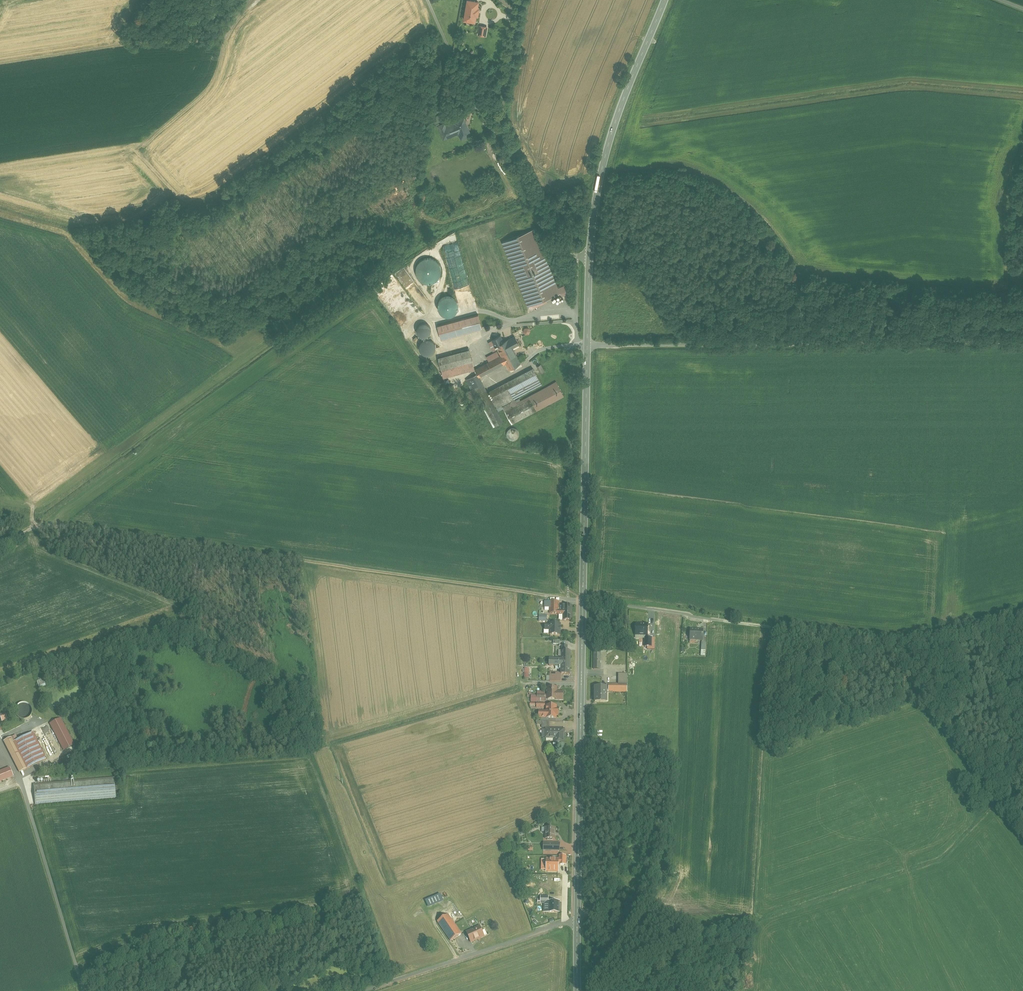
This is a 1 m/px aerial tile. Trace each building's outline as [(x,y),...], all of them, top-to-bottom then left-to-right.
[(473,0),(469,0),(466,20),(478,22),(479,17),(481,17),(482,7),(480,7),(481,1),(473,0)] [(489,26),(480,24),(478,35),(487,37),(489,26)] [(454,109),(443,113),(445,118),(450,116),(451,118),(457,116),(454,109)] [(470,132),(464,117),(455,121),(455,122),(446,126),(445,126),(449,135),(459,131),(459,133),(464,131),(465,134),(470,132)] [(444,138),(449,135),(445,126),(446,126),(444,122),(439,125),(444,138)] [(333,181),(330,176),(324,181),(326,185),(333,181)] [(535,228),(504,241),(530,305),(561,293),(535,228)] [(478,313),(438,324),(442,337),(482,326),(478,313)] [(497,356),(514,347),(521,343),(517,335),(506,341),(502,335),(490,342),(497,356)] [(440,355),(445,375),(475,367),(470,347),(440,355)] [(522,362),(514,347),(497,356),(475,367),(477,372),(465,378),(471,390),(475,388),(495,425),(504,421),(479,375),(506,361),(509,369),(522,362)] [(542,359),(536,362),(540,372),(546,369),(542,359)] [(543,383),(534,366),(491,389),(500,406),(503,405),(516,398),(543,383)] [(564,396),(556,380),(518,401),(516,398),(503,405),(512,423),(564,396)] [(572,622),(572,607),(563,607),(563,612),(558,611),(558,603),(550,603),(545,603),(545,608),(550,609),(550,614),(558,614),(558,615),(563,615),(563,622),(572,622)] [(560,626),(550,626),(550,627),(546,627),(545,632),(550,632),(550,636),(560,636),(560,626)] [(642,626),(636,626),(635,637),(645,637),(647,637),(648,637),(648,626),(642,626)] [(703,630),(697,630),(690,629),(690,640),(690,639),(696,639),(696,640),(702,640),(701,656),(705,656),(706,636),(703,636),(703,630)] [(655,651),(655,639),(647,639),(647,637),(645,637),(645,648),(647,648),(647,651),(655,651)] [(570,676),(570,652),(567,652),(567,647),(562,647),(561,661),(554,661),(554,660),(549,660),(549,667),(561,668),(561,676),(570,676)] [(627,694),(627,676),(618,676),(618,686),(609,686),(609,689),(595,689),(595,698),(595,704),(606,704),(606,703),(605,703),(605,695),(609,695),(609,693),(627,694)] [(42,678),(35,681),(39,689),(46,686),(42,678)] [(537,697),(531,697),(531,704),(537,704),(537,703),(548,703),(548,700),(556,701),(563,701),(563,693),(557,693),(557,690),(548,689),(548,696),(537,696),(537,697)] [(31,714),(31,712),(31,710),(31,708),(30,707),(29,706),(27,704),(26,704),(24,703),(22,703),(20,703),(18,704),(17,705),(15,706),(14,707),(13,709),(13,711),(13,712),(13,714),(14,716),(15,717),(16,719),(17,720),(19,721),(21,721),(23,721),(24,721),(26,720),(28,719),(29,718),(30,717),(31,715),(31,714)] [(556,711),(556,708),(547,707),(547,713),(539,713),(539,719),(546,719),(556,719),(556,716),(558,716),(558,711),(556,711)] [(74,744),(61,718),(52,723),(64,749),(74,744)] [(564,731),(546,731),(546,739),(546,738),(554,738),(554,746),(553,746),(553,747),(556,747),(556,746),(564,747),(564,731)] [(4,742),(19,773),(46,759),(33,733),(18,740),(16,737),(4,742)] [(13,777),(7,766),(0,769),(0,782),(13,777)] [(114,779),(35,786),(36,805),(116,798),(114,779)] [(554,825),(544,825),(544,840),(554,840),(554,825)] [(558,858),(546,858),(546,870),(558,870),(558,863),(566,863),(566,855),(558,854),(558,858)] [(548,895),(540,895),(540,903),(544,903),(543,912),(559,912),(559,902),(548,902),(548,895)] [(443,901),(441,897),(428,904),(429,908),(443,901)] [(460,934),(446,913),(437,919),(451,940),(460,934)] [(466,933),(471,943),(484,936),(479,926),(466,933)] [(308,965),(300,968),(302,973),(310,970),(308,965)]
